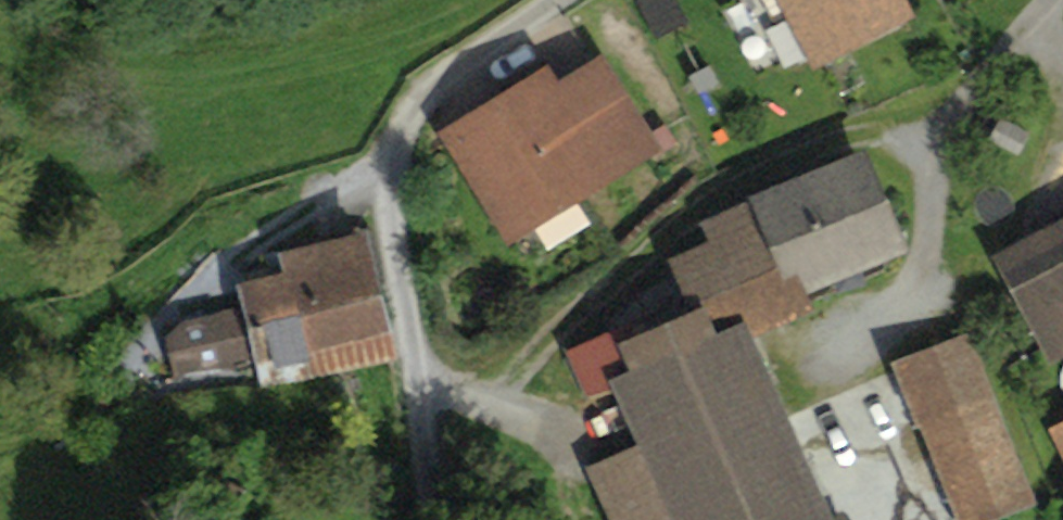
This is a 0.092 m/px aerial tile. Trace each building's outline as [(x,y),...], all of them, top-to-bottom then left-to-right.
[(772,21),(789,12),(812,58),(905,12),(899,0),(761,0),(772,21)] [(548,61),(434,130),(504,244),(663,148),(604,52),(559,79),(548,61)] [(866,147),(752,194),(753,198),(701,219),(709,239),(668,256),(691,310),(701,306),(712,333),(748,318),(755,335),(818,309),(811,290),(909,250),(866,147)] [(993,254),(1050,363),(1062,356),(1062,217),(993,254)] [(395,355),(366,230),(278,250),(283,269),(235,280),(241,304),(186,318),(165,335),(175,380),(255,362),(261,386),(395,355)] [(590,464),(614,519),(849,519),(844,508),(836,511),(755,335),(748,318),(712,333),(701,306),(691,310),(637,332),(633,322),(567,351),(587,395),(614,383),(640,442),(590,464)] [(892,363),(955,519),(992,519),(1038,502),(969,332),(892,363)] [(1049,426),(1062,455),(1062,420),(1049,426)]
